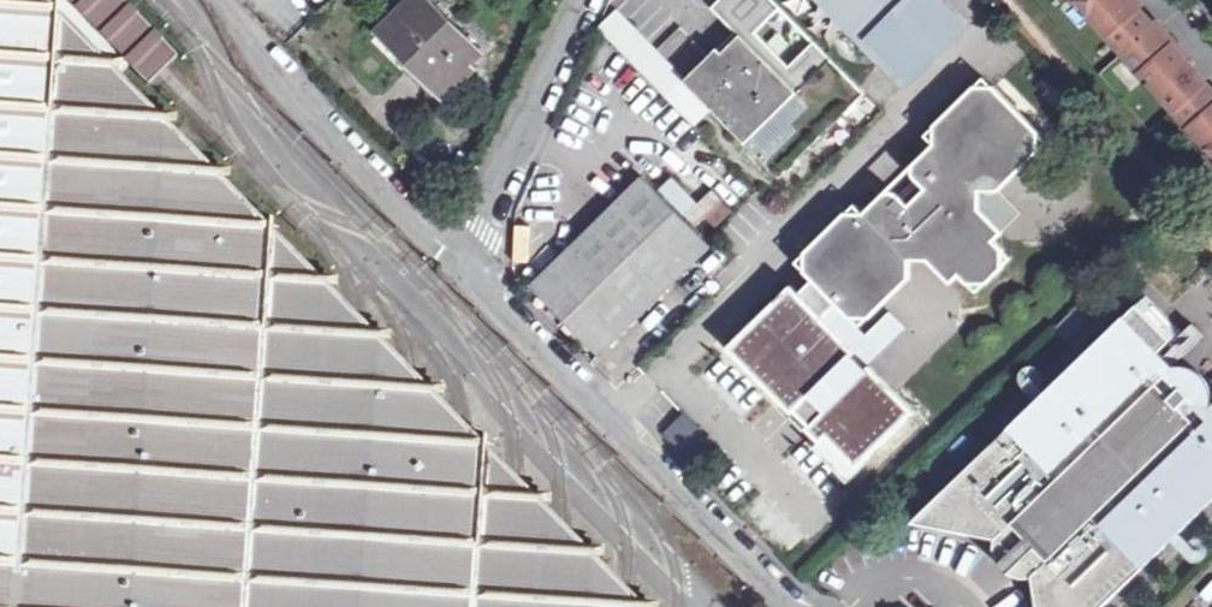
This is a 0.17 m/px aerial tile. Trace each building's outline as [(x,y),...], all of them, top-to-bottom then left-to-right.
[(628,594),(561,526),(510,474),(458,421),(410,373),(352,314),(243,215),(118,77),(130,66),(150,86),(170,77),(178,58),(120,0),(0,0),(0,606),(641,606),(628,594)] [(378,33),(409,63),(439,92),(468,64),(478,54),(426,0),(412,0),(378,33)] [(772,0),(720,0),(712,8),(741,39),(724,55),(717,49),(684,81),(778,177),(864,93),(772,0)] [(831,0),(817,0),(905,89),(912,81),(831,0)] [(912,81),(965,27),(938,0),(831,0),(912,81)] [(1122,55),(1152,28),(1135,10),(1126,0),(1073,0),(1122,55)] [(1132,0),(1126,0),(1135,10),(1138,7),(1132,0)] [(603,25),(698,121),(709,111),(613,14),(603,25)] [(1152,28),(1122,55),(1174,113),(1204,86),(1189,69),(1188,70),(1170,50),(1174,47),(1155,26),(1152,28)] [(1192,67),(1174,47),(1170,50),(1188,70),(1189,69),(1192,67)] [(439,92),(409,63),(403,69),(440,104),(474,70),(468,64),(439,92)] [(782,277),(697,362),(821,491),(908,407),(863,360),(823,320),(839,304),(851,316),(871,315),(911,276),(911,260),(927,260),(950,283),(958,275),(968,284),(988,282),(1003,268),(1003,251),(994,241),(1002,233),(981,210),(981,190),(1000,189),(1041,150),(1040,133),(994,86),(976,85),(937,124),(936,143),(915,164),(913,169),(915,174),(922,181),(903,199),(898,193),(891,190),(884,194),(866,212),(849,212),(806,253),(807,271),(811,275),(795,289),(782,277)] [(1204,86),(1174,113),(1211,156),(1211,95),(1204,86)] [(642,177),(531,286),(599,355),(711,248),(642,177)] [(734,213),(711,189),(696,203),(671,177),(659,188),(707,238),(734,213)] [(981,210),(1002,233),(1022,214),(1000,189),(981,190),(981,210)] [(913,524),(996,542),(1005,571),(1034,582),(1039,606),(1108,606),(1211,506),(1211,407),(1206,378),(1174,368),(1160,354),(1182,333),(1147,297),(913,524)] [(823,320),(863,360),(889,335),(871,315),(850,317),(839,304),(823,320)] [(595,358),(609,381),(635,366),(620,342),(595,358)] [(660,433),(684,459),(707,438),(684,412),(660,433)]
